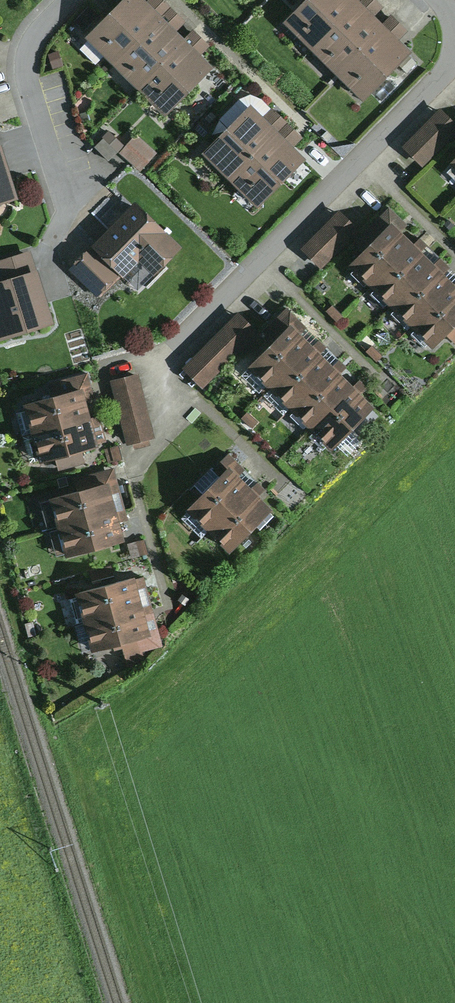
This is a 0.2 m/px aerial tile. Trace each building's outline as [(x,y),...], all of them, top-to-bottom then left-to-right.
[(84,35),(113,63),(170,6),(164,0),(147,0),(147,1),(146,0),(120,0),(84,35)] [(284,21),(312,49),(360,0),(304,0),(284,21)] [(378,0),(360,0),(312,49),(335,71),(383,22),(375,14),(384,6),(378,0)] [(185,21),(170,6),(113,63),(135,86),(185,37),(177,29),(185,21)] [(392,13),(383,22),(335,71),(363,98),(411,50),(399,39),(408,30),(392,13)] [(193,28),(185,37),(135,86),(165,116),(214,67),(201,54),(210,45),(193,28)] [(59,51),(48,54),(52,68),(63,65),(59,51)] [(408,54),(399,64),(406,71),(416,61),(408,54)] [(250,94),(238,98),(219,118),(227,126),(201,151),(229,178),(287,121),(271,107),(261,98),(250,94)] [(402,146),(422,165),(454,131),(454,122),(440,107),(402,146)] [(214,126),(204,117),(194,128),(204,137),(214,126)] [(303,137),(287,121),(229,178),(257,206),(306,157),(294,146),(303,137)] [(136,133),(119,152),(140,170),(156,151),(136,133)] [(102,137),(94,146),(109,160),(117,152),(102,137)] [(18,196),(1,142),(0,143),(0,202),(18,196)] [(135,201),(91,245),(122,276),(140,260),(154,274),(181,247),(135,201)] [(407,224),(389,206),(354,242),(362,250),(348,263),(370,286),(414,242),(401,230),(407,224)] [(339,210),(301,248),(321,267),(359,229),(339,210)] [(448,219),(444,224),(450,229),(454,225),(448,219)] [(434,262),(414,242),(370,286),(392,306),(434,262)] [(122,276),(91,245),(70,266),(100,297),(122,276)] [(0,258),(0,336),(52,320),(30,249),(0,258)] [(434,262),(392,306),(414,326),(454,284),(454,283),(434,262)] [(414,326),(433,345),(446,332),(454,341),(454,284),(414,326)] [(333,304),(327,310),(337,321),(343,315),(333,304)] [(273,339),(248,365),(270,386),(312,343),(301,332),(307,326),(287,307),(263,330),(273,339)] [(238,313),(183,368),(202,388),(257,332),(238,313)] [(334,363),(312,343),(270,386),(291,407),(334,363)] [(372,345),(366,352),(376,361),(382,355),(372,345)] [(354,383),(334,363),(291,407),(310,427),(354,383)] [(61,379),(64,393),(82,388),(86,400),(95,398),(88,372),(61,379)] [(138,373),(111,380),(127,444),(133,442),(135,449),(150,446),(148,438),(154,437),(138,373)] [(375,404),(354,383),(310,427),(332,448),(337,442),(347,452),(357,442),(347,432),(375,404)] [(64,393),(23,403),(31,433),(90,418),(86,400),(82,388),(64,393)] [(246,411),(241,418),(252,427),(258,421),(246,411)] [(100,415),(90,418),(97,443),(107,440),(100,415)] [(90,418),(31,433),(39,460),(55,456),(58,469),(86,462),(83,450),(98,446),(97,443),(90,418)] [(119,445),(104,449),(108,463),(122,460),(119,445)] [(245,469),(228,453),(213,469),(219,475),(187,508),(209,530),(253,486),(240,474),(245,469)] [(88,474),(91,485),(108,481),(119,522),(128,520),(114,467),(88,474)] [(91,485),(49,496),(58,528),(117,512),(108,481),(91,485)] [(273,506),(253,486),(209,530),(229,550),(273,506)] [(117,512),(58,528),(65,556),(124,540),(119,522),(117,512)] [(145,539),(127,544),(131,558),(149,553),(145,539)] [(134,576),(76,591),(84,621),(142,606),(134,578),(134,576)] [(144,576),(134,578),(150,635),(140,638),(144,650),(163,645),(144,576)] [(142,606),(84,621),(91,649),(122,641),(128,663),(145,659),(144,650),(140,638),(150,635),(142,606)]
